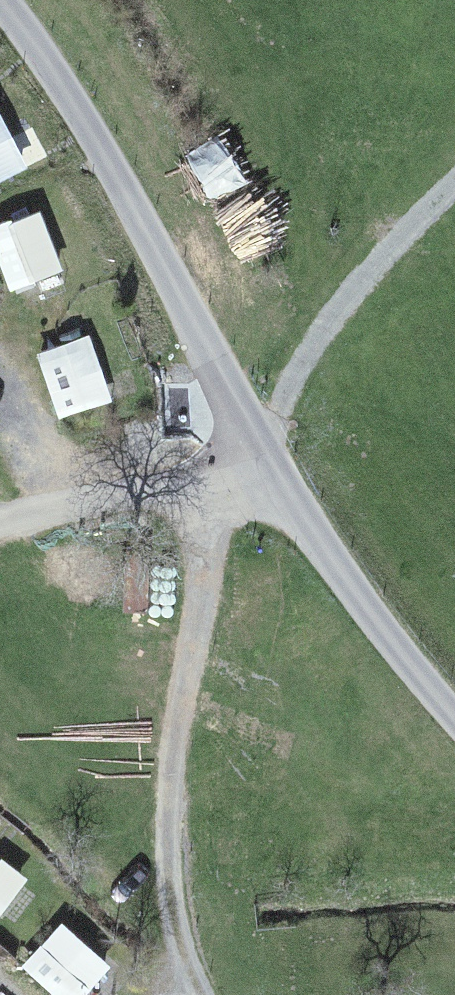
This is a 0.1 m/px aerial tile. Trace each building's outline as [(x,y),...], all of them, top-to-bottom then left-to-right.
[(21,170),(0,127),(0,180),(21,170)] [(13,290),(60,272),(37,217),(0,232),(0,261),(13,290)] [(41,359),(60,416),(109,399),(90,343),(41,359)] [(19,881),(0,866),(0,905),(19,881)] [(58,994),(83,994),(106,968),(60,930),(27,969),(58,994)]
